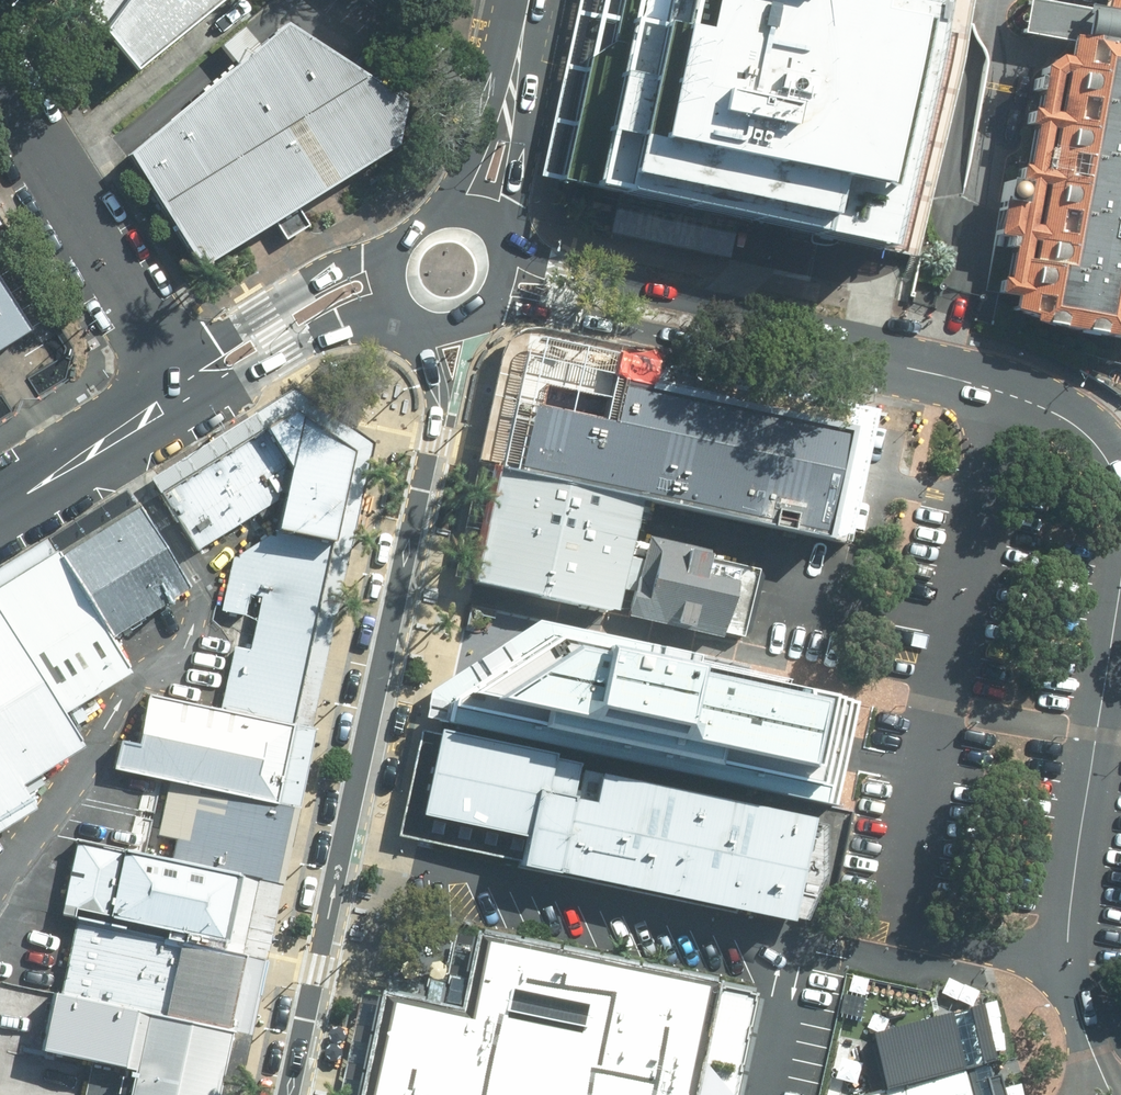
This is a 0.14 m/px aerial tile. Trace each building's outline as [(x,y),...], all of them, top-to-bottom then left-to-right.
[(124,78),(219,0),(85,0),(75,13),(124,78)] [(557,183),(779,230),(884,252),(893,254),(947,0),(596,0),(557,183)] [(1095,15),(1064,9),(1062,20),(1054,62),(1044,60),(1029,72),(1007,187),(991,184),(980,239),(999,243),(989,299),(1000,301),(997,316),(1015,319),(1013,328),(1120,348),(1120,0),(1097,0),(1095,15)] [(394,109),(277,32),(116,162),(190,278),(388,154),(394,109)] [(0,288),(0,346),(26,330),(0,288)] [(844,403),(598,352),(585,415),(492,396),(478,467),(622,497),(817,537),(830,472),(844,403)] [(302,468),(314,413),(305,406),(274,425),(302,468)] [(367,448),(314,413),(302,468),(297,490),(289,531),(338,541),(347,542),(367,448)] [(302,468),(274,425),(163,489),(203,549),(297,490),(302,468)] [(622,497),(478,467),(454,581),(598,610),(603,587),(610,556),(622,497)] [(182,586),(133,507),(45,561),(94,641),(182,586)] [(255,648),(239,646),(225,708),(301,723),(338,541),(289,531),(281,530),(237,557),(225,609),(250,613),(253,592),(267,595),(255,648)] [(626,592),(621,618),(736,642),(753,568),(637,543),(633,561),(610,556),(603,587),(626,592)] [(45,561),(0,589),(0,631),(52,713),(115,674),(94,641),(45,561)] [(531,619),(420,688),(415,720),(830,806),(840,756),(850,701),(748,681),(751,666),(531,619)] [(0,631),(0,832),(25,817),(10,793),(76,752),(52,713),(0,631)] [(225,708),(156,694),(146,743),(127,739),(122,767),(175,777),(286,799),(301,723),(225,708)] [(565,762),(427,733),(404,838),(506,860),(504,867),(772,924),(773,919),(791,923),(802,901),(814,879),(813,852),(812,825),(592,778),(593,773),(564,767),(565,762)] [(162,834),(180,838),(176,857),(265,877),(269,877),(286,799),(175,777),(162,834)] [(119,914),(134,848),(84,839),(70,914),(82,917),(84,906),(119,914)] [(176,857),(134,848),(119,914),(117,927),(190,942),(250,953),(265,877),(176,857)] [(117,927),(84,920),(54,1048),(145,1068),(158,1010),(174,1014),(190,942),(117,927)] [(464,938),(451,997),(448,1014),(371,998),(351,1094),(733,1094),(740,1064),(753,998),(464,938)] [(250,953),(190,942),(174,1014),(238,1027),(254,954),(250,953)] [(244,1029),(238,1027),(174,1014),(158,1010),(145,1068),(139,1094),(229,1094),(244,1029)] [(970,1013),(862,1042),(875,1094),(995,1094),(990,1073),(970,1013)]
